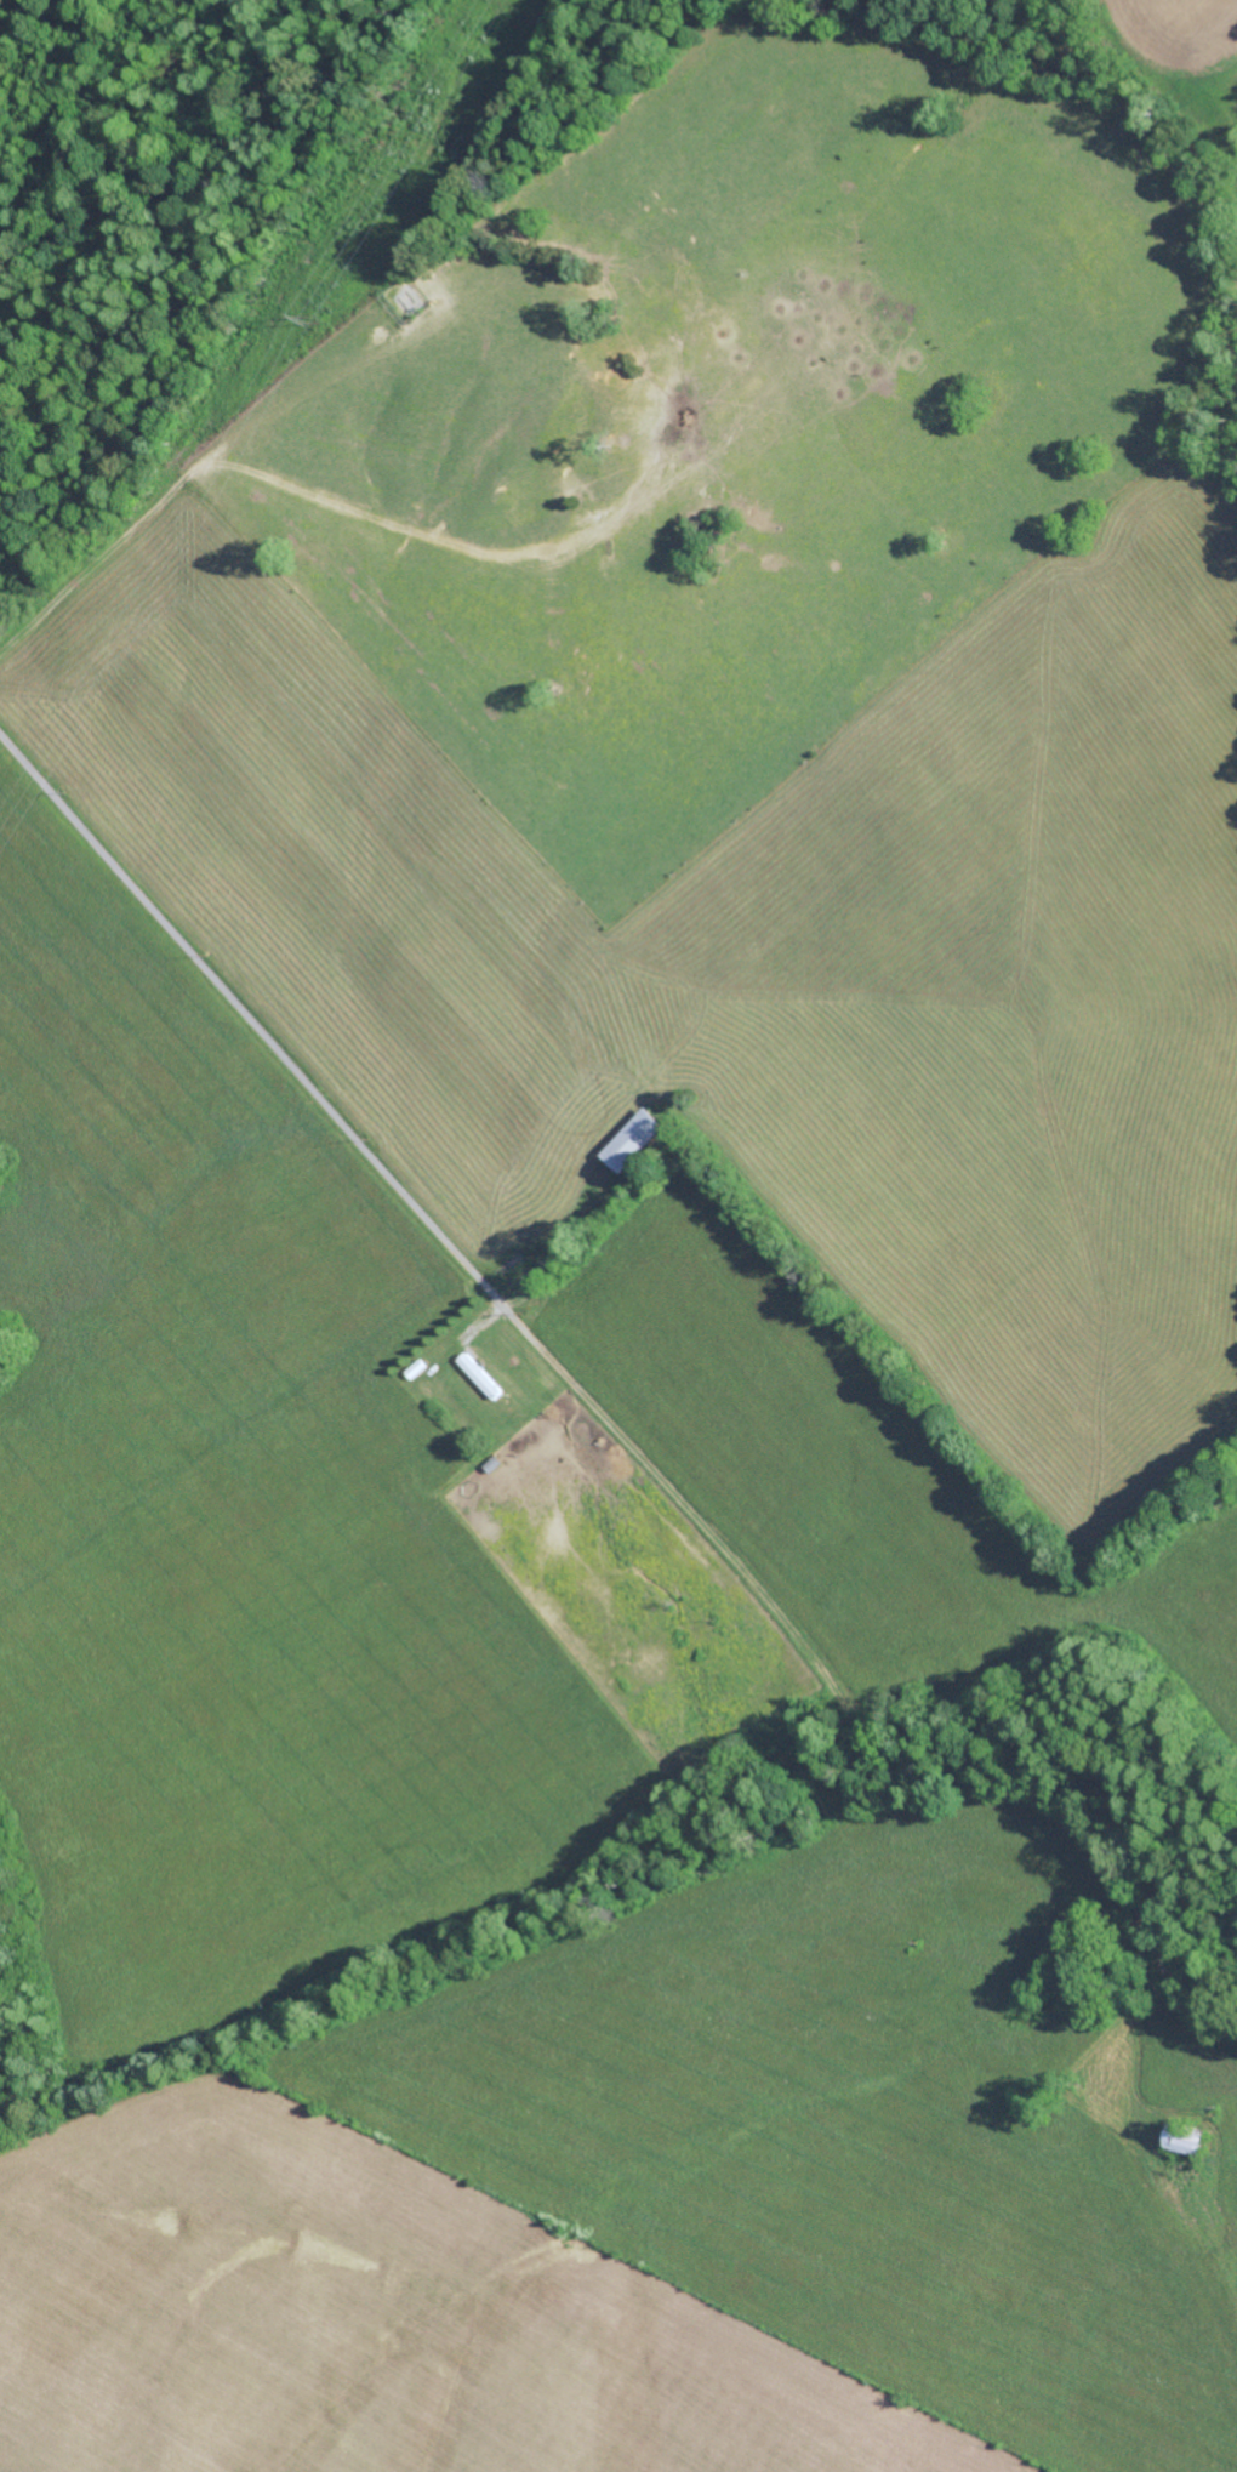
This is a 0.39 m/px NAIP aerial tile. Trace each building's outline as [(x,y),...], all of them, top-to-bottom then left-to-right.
[(660,1125),(640,1106),(595,1153),(615,1172),(660,1125)]
